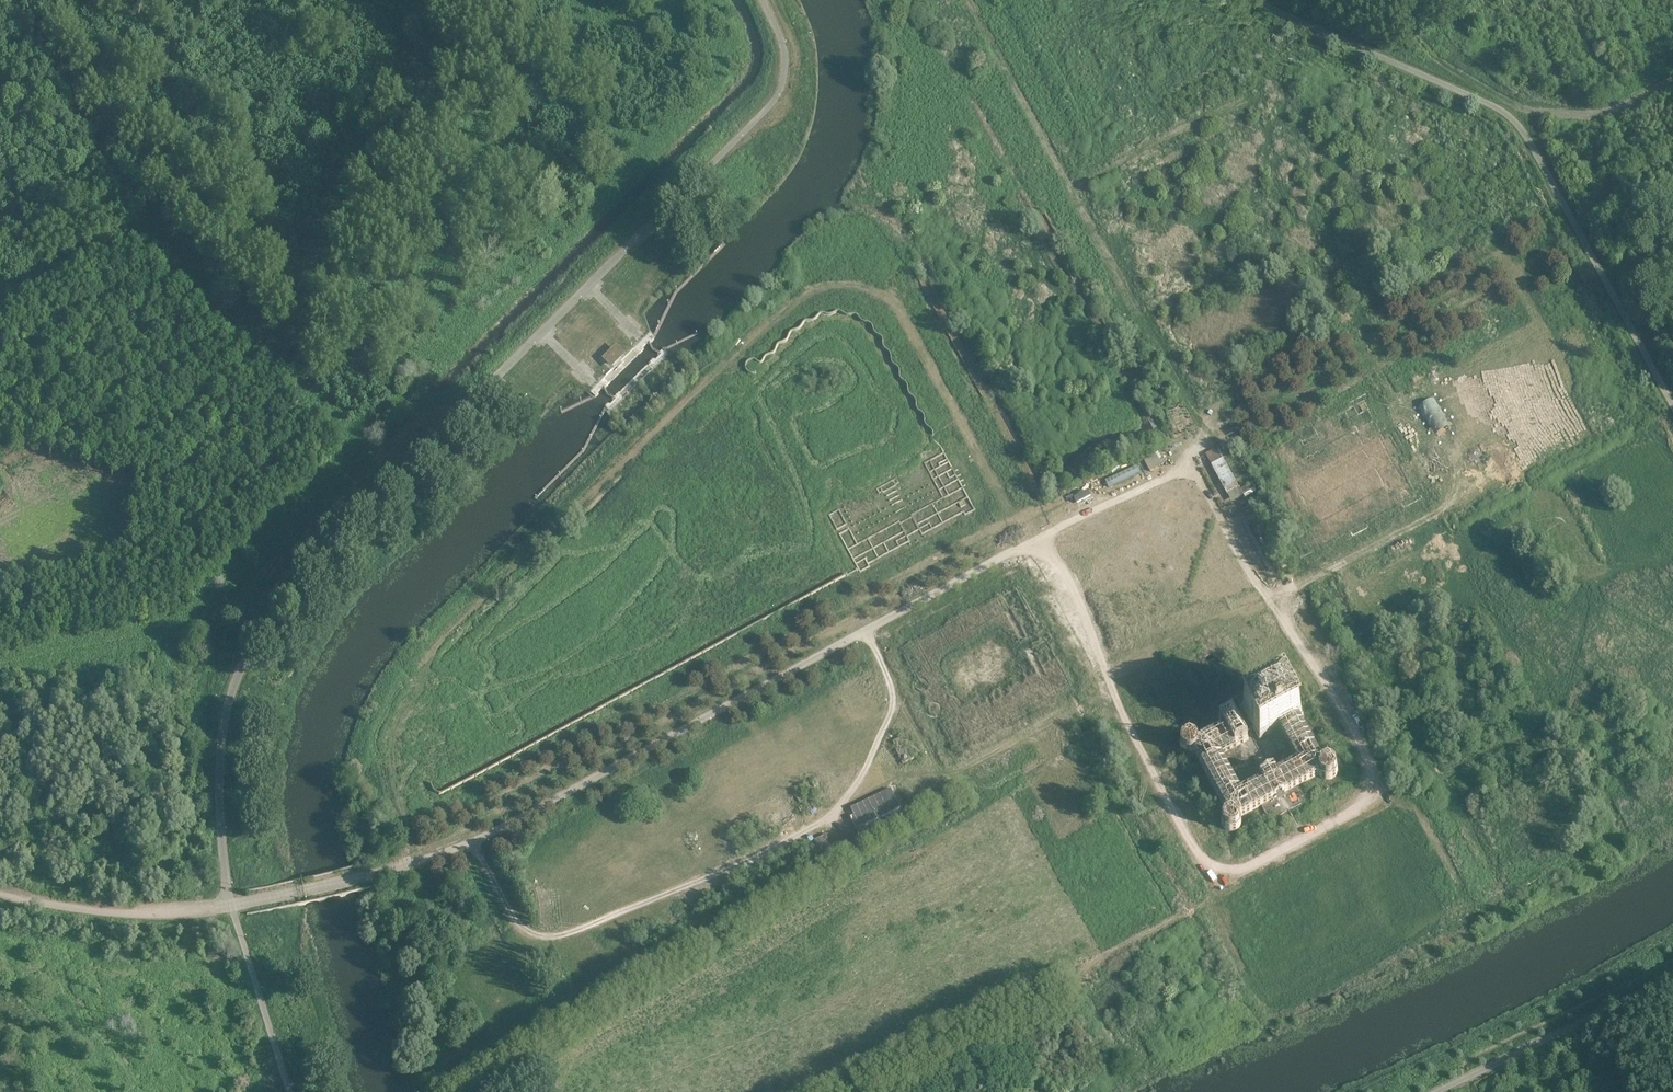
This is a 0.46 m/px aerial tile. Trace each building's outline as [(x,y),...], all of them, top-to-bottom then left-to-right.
[(615,349),(606,359),(612,365),(622,355),(615,349)] [(1286,683),(1255,700),(1245,705),(1243,703),(1243,704),(1242,704),(1242,705),(1241,706),(1242,706),(1243,706),(1242,707),(1260,740),(1280,729),(1297,761),(1277,771),(1275,767),(1259,776),(1261,780),(1241,790),(1222,755),(1249,740),(1234,711),(1233,711),(1233,710),(1232,710),(1231,711),(1230,711),(1231,713),(1220,719),(1224,727),(1199,740),(1199,739),(1198,738),(1197,738),(1196,737),(1195,736),(1194,736),(1192,735),(1191,735),(1190,735),(1189,735),(1188,735),(1187,736),(1186,736),(1185,737),(1183,738),(1182,739),(1182,740),(1181,741),(1181,742),(1181,743),(1180,744),(1180,745),(1180,746),(1180,747),(1181,748),(1181,749),(1181,750),(1182,751),(1183,752),(1184,753),(1185,754),(1186,754),(1188,755),(1190,755),(1191,755),(1192,755),(1193,755),(1194,754),(1195,754),(1227,813),(1226,814),(1225,815),(1224,815),(1224,817),(1223,818),(1223,819),(1222,820),(1222,821),(1222,822),(1222,823),(1222,825),(1223,825),(1223,827),(1224,827),(1224,828),(1225,829),(1226,830),(1228,831),(1229,832),(1230,832),(1231,832),(1233,832),(1235,832),(1236,831),(1238,830),(1239,829),(1240,828),(1241,827),(1241,826),(1242,825),(1242,824),(1242,823),(1242,822),(1242,821),(1242,819),(1241,818),(1241,817),(1262,806),(1267,816),(1269,815),(1270,816),(1271,816),(1272,817),(1273,817),(1274,817),(1275,818),(1301,804),(1300,802),(1301,802),(1302,801),(1302,800),(1302,799),(1302,798),(1302,797),(1304,796),(1298,786),(1319,775),(1320,776),(1321,777),(1322,778),(1323,779),(1325,779),(1326,780),(1328,780),(1329,780),(1331,780),(1332,779),(1333,779),(1334,778),(1335,777),(1336,776),(1337,775),(1337,774),(1338,773),(1338,772),(1338,771),(1338,770),(1338,769),(1338,768),(1338,767),(1337,766),(1337,764),(1335,763),(1335,762),(1333,761),(1332,761),(1330,760),(1329,760),(1327,760),(1326,760),(1324,761),(1323,761),(1300,718),(1304,716),(1286,683)]
